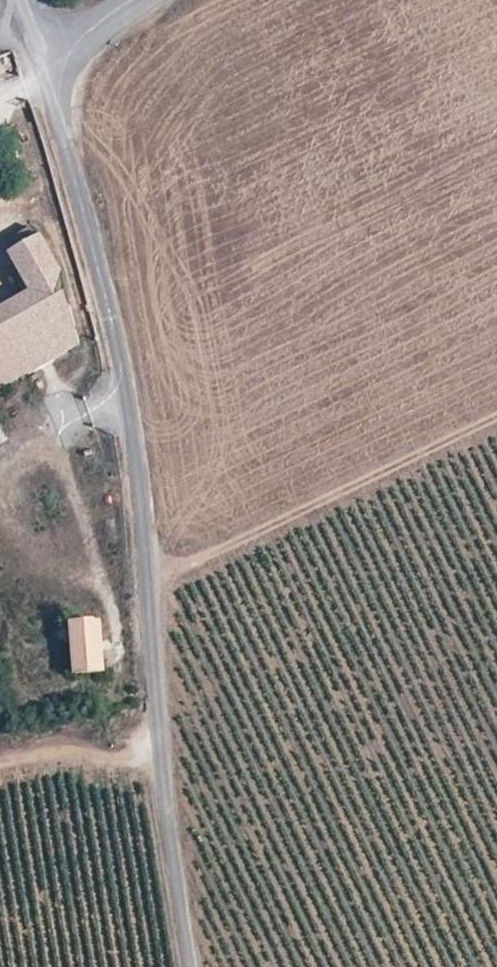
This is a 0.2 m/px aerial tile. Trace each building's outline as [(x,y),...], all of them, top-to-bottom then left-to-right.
[(79,344),(62,274),(34,226),(2,243),(29,292),(0,308),(0,388),(79,344)] [(75,673),(105,671),(102,622),(71,625),(75,673)]
